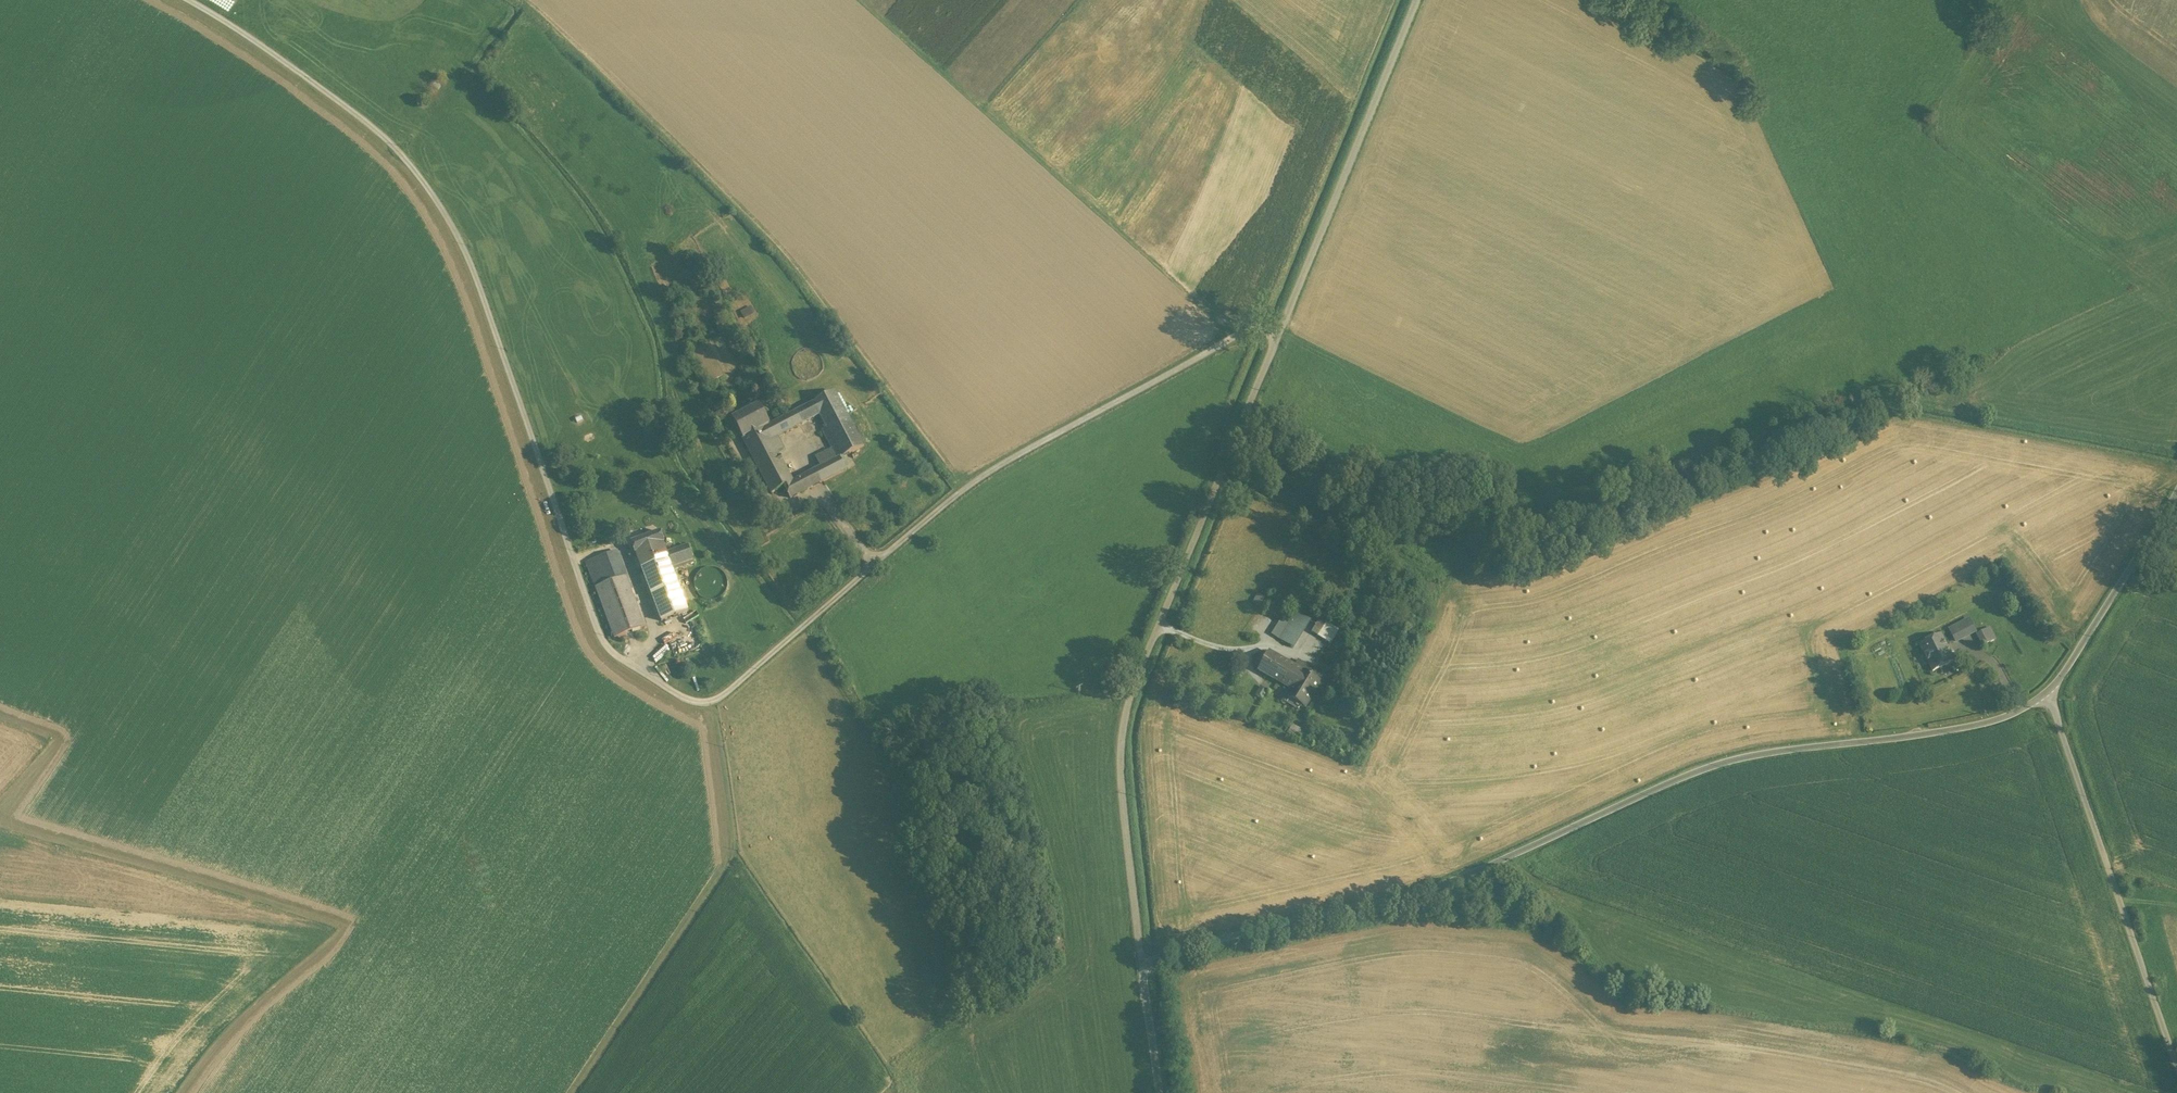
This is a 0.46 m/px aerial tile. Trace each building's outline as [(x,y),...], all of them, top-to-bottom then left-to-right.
[(836,393),(813,404),(819,417),(826,429),(822,431),(832,452),(837,461),(840,459),(863,448),(836,393)] [(770,426),(743,440),(770,494),(784,488),(792,483),(776,452),(783,449),(779,439),(776,440),(775,439),(819,417),(813,404),(770,426)] [(760,406),(733,420),(743,440),(770,426),(760,406)] [(832,452),(816,460),(821,469),(837,461),(832,452)] [(792,483),(784,488),(790,500),(846,471),(840,459),(837,461),(821,469),(792,483)] [(661,533),(632,543),(635,555),(636,554),(642,570),(654,566),(653,563),(668,558),(667,554),(664,545),(665,544),(661,533)] [(667,554),(668,558),(672,569),(674,568),(693,562),(693,561),(688,547),(667,554)] [(644,628),(618,552),(607,556),(615,580),(596,587),(613,639),(644,628)] [(607,556),(587,563),(596,587),(615,580),(607,556)] [(668,558),(653,563),(654,566),(642,570),(660,623),(688,613),(673,572),(672,569),(668,558)] [(693,562),(674,568),(675,571),(694,564),(693,562)] [(726,593),(727,586),(726,580),(722,575),(717,571),(711,570),(704,571),(699,574),(696,580),(695,586),(696,592),(699,598),(705,601),(711,603),(717,601),(722,598),(726,593)] [(1259,605),(1264,595),(1257,592),(1253,602),(1259,605)] [(1296,612),(1292,619),(1306,628),(1310,620),(1296,612)] [(1273,634),(1279,639),(1289,624),(1282,619),(1273,634)] [(1306,628),(1292,619),(1289,624),(1279,639),(1294,647),(1306,628)] [(1339,631),(1320,619),(1312,632),(1331,644),(1339,631)] [(1952,629),(1958,641),(1968,636),(1962,624),(1952,629)] [(1952,629),(1946,632),(1952,644),(1958,641),(1952,629)] [(1339,631),(1331,644),(1340,649),(1348,636),(1339,631)] [(1947,646),(1952,644),(1946,632),(1942,635),(1947,646)] [(1942,635),(1921,646),(1934,671),(1955,661),(1947,646),(1942,635)] [(1981,635),(1971,640),(1976,650),(1986,645),(1981,635)] [(1294,667),(1270,654),(1260,670),(1292,689),(1302,672),(1294,667)] [(1315,670),(1298,661),(1294,667),(1302,672),(1311,677),(1315,670)] [(1311,677),(1302,672),(1292,689),(1287,697),(1305,707),(1320,682),(1311,677)]
